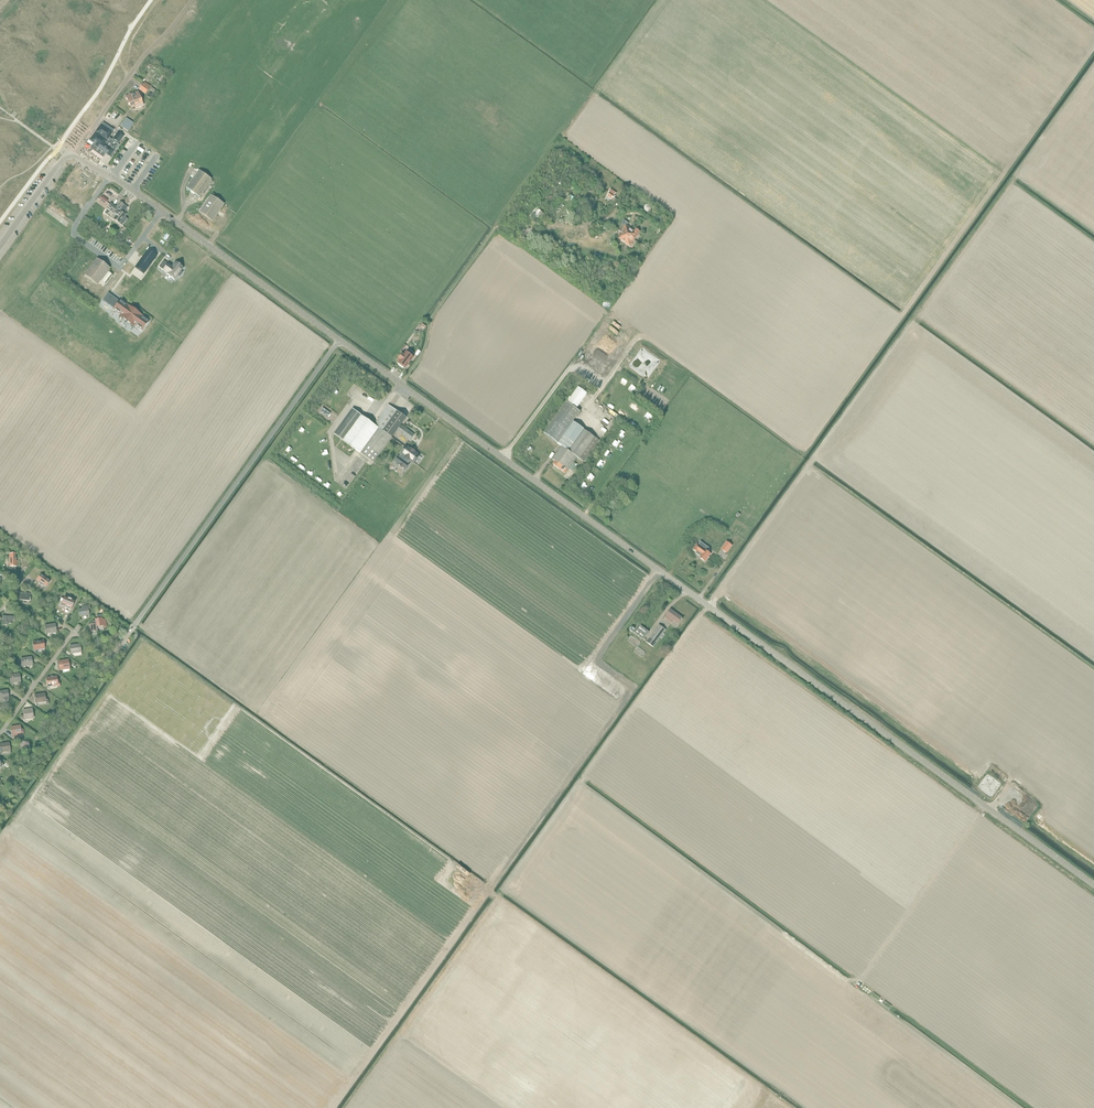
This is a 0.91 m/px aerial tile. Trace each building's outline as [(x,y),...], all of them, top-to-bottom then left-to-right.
[(142,85),(138,90),(145,94),(151,87),(145,83),(143,85),(142,85)] [(138,92),(126,97),(130,107),(135,105),(137,108),(144,105),(141,99),(143,99),(142,95),(140,96),(138,92)] [(134,124),(132,123),(129,120),(125,126),(130,130),(134,124)] [(89,140),(87,143),(92,146),(91,148),(93,149),(92,150),(103,158),(105,154),(109,157),(118,145),(108,139),(114,131),(103,123),(90,141),(89,140)] [(118,133),(113,140),(118,144),(123,137),(118,133)] [(199,171),(186,189),(198,197),(211,179),(199,171)] [(614,198),(616,197),(614,196),(613,194),(614,192),(611,190),(609,192),(610,193),(607,197),(611,200),(613,197),(614,198)] [(105,205),(108,201),(103,197),(102,198),(100,196),(97,198),(100,200),(99,201),(105,205)] [(211,196),(199,212),(212,222),(224,205),(211,196)] [(111,204),(107,209),(116,216),(113,220),(119,224),(122,226),(127,220),(124,218),(126,215),(123,212),(126,208),(120,202),(116,208),(111,204)] [(619,235),(617,238),(622,241),(621,242),(624,245),(625,244),(630,247),(640,232),(636,230),(635,232),(627,226),(628,224),(624,222),(623,224),(625,226),(621,232),(618,230),(616,233),(619,235)] [(148,250),(135,268),(144,274),(157,257),(148,250)] [(163,261),(159,268),(167,274),(167,275),(174,280),(178,275),(180,277),(183,273),(181,272),(183,268),(175,263),(172,267),(163,261)] [(80,272),(74,281),(81,287),(88,277),(87,277),(80,272)] [(81,287),(80,288),(87,293),(95,282),(88,277),(87,277),(88,277),(81,287)] [(95,282),(87,293),(94,298),(95,297),(102,288),(102,287),(95,282)] [(102,288),(95,297),(102,302),(103,301),(108,294),(109,293),(102,288)] [(108,294),(103,301),(115,310),(120,302),(108,294)] [(115,310),(114,311),(121,316),(128,307),(128,306),(121,301),(120,302),(115,310)] [(121,316),(120,317),(127,322),(135,311),(128,306),(128,307),(121,316)] [(135,311),(127,322),(135,328),(136,326),(135,326),(142,317),(143,316),(135,311)] [(142,317),(135,326),(136,326),(143,331),(149,322),(142,317)] [(412,356),(414,354),(408,349),(406,352),(404,354),(403,353),(398,360),(399,361),(397,363),(399,365),(398,365),(402,369),(403,368),(404,369),(413,358),(412,356)] [(578,388),(568,402),(576,408),(586,394),(578,388)] [(564,466),(569,469),(574,462),(577,458),(579,459),(595,438),(576,425),(572,422),(580,412),(566,403),(544,434),(561,446),(561,447),(552,460),(563,467),(564,466)] [(352,409),(334,434),(361,454),(374,463),(392,438),(391,438),(397,431),(403,435),(399,439),(403,442),(406,439),(417,447),(423,440),(418,436),(417,438),(400,426),(406,418),(388,405),(373,425),(352,409)] [(323,408),(320,411),(328,417),(330,414),(323,408)] [(398,457),(395,461),(400,464),(399,465),(404,468),(406,469),(409,464),(407,463),(410,460),(414,463),(420,456),(415,452),(416,452),(411,448),(411,449),(406,446),(401,453),(402,454),(399,457),(398,457)] [(564,466),(563,467),(555,462),(552,466),(560,471),(561,471),(565,474),(569,469),(564,466)] [(574,462),(569,469),(572,472),(577,465),(574,462)] [(697,545),(693,550),(697,552),(696,553),(700,557),(700,558),(705,562),(710,554),(707,552),(710,549),(700,542),(698,545),(697,545)] [(727,542),(721,549),(726,553),(732,546),(727,542)] [(46,587),(50,581),(41,575),(37,580),(39,582),(39,583),(43,586),(44,585),(46,587)] [(71,610),(75,601),(65,596),(63,599),(61,598),(60,601),(62,602),(61,606),(65,607),(65,608),(70,610),(70,609),(71,610)] [(82,609),(78,609),(80,618),(89,616),(88,610),(90,609),(89,605),(81,607),(82,609)] [(670,610),(663,618),(671,624),(673,621),(678,625),(683,619),(670,610)] [(97,619),(95,620),(95,622),(96,627),(103,626),(103,628),(107,627),(106,619),(102,620),(101,615),(96,616),(97,619)] [(97,631),(96,627),(95,622),(92,622),(92,623),(90,624),(91,625),(89,625),(90,633),(97,631)] [(55,624),(45,626),(46,635),(56,633),(55,624)] [(639,625),(633,633),(643,640),(649,632),(639,625)] [(648,639),(646,642),(652,648),(656,644),(660,638),(662,639),(665,635),(663,634),(665,631),(658,625),(648,639)] [(33,643),(34,651),(34,650),(44,649),(43,641),(33,643)] [(80,644),(69,646),(71,655),(82,653),(80,644)] [(19,667),(22,667),(22,668),(32,666),(31,657),(21,659),(21,663),(19,663),(19,667)] [(68,661),(58,662),(59,671),(70,670),(68,661)] [(19,674),(9,675),(10,684),(21,682),(19,674)] [(57,677),(46,679),(47,688),(58,686),(58,688),(60,687),(59,682),(58,682),(57,677)] [(9,699),(7,690),(0,691),(0,700),(9,699)] [(45,694),(34,695),(35,704),(46,703),(46,705),(49,705),(48,699),(46,699),(45,694)] [(23,716),(20,716),(21,721),(24,720),(33,718),(32,710),(23,711),(23,716)] [(20,726),(11,727),(13,738),(17,737),(17,733),(21,733),(21,734),(24,733),(23,729),(21,730),(20,726)] [(0,744),(0,753),(11,752),(9,743),(0,744)]
